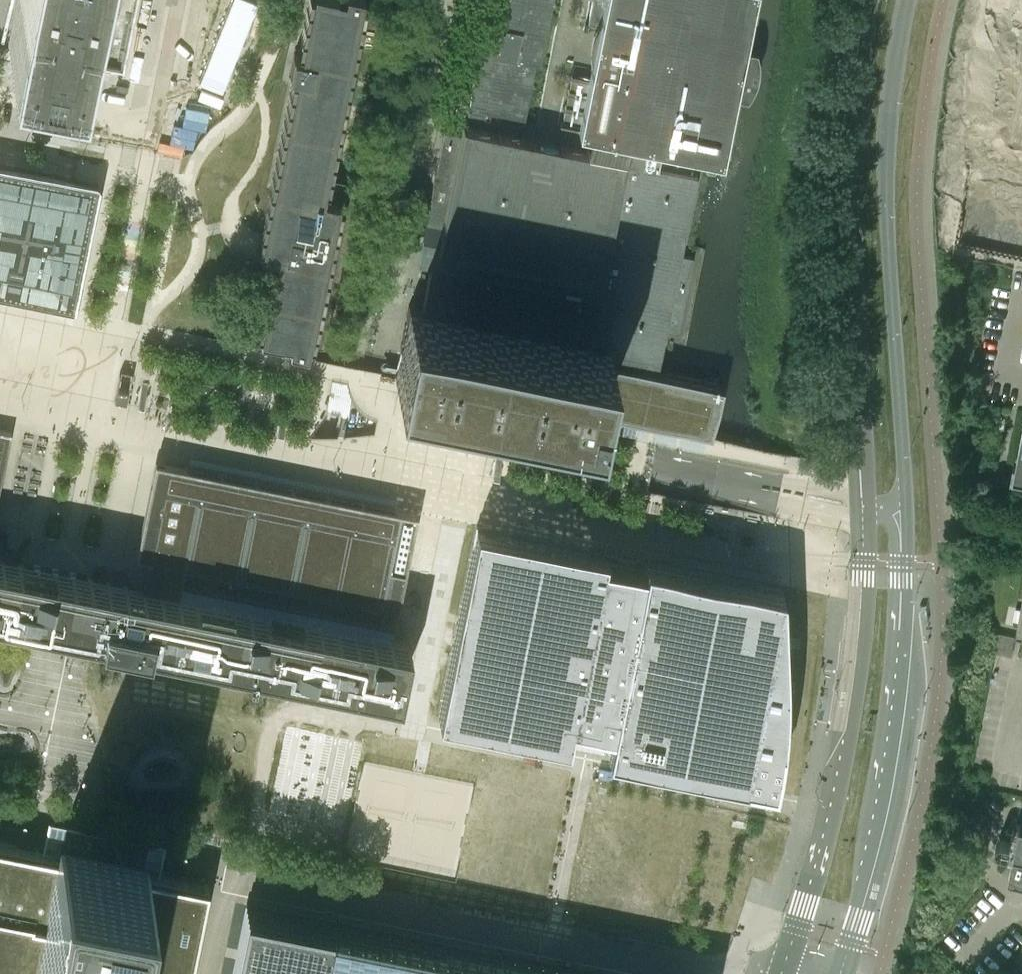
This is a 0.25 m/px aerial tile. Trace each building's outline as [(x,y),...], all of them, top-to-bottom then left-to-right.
[(82,88),(82,87),(100,91),(102,79),(95,78),(85,76),(87,69),(88,63),(92,63),(98,65),(103,66),(114,13),(116,0),(0,0),(0,71),(82,88)] [(301,53),(294,52),(290,72),(297,73),(273,190),(261,252),(264,253),(277,256),(261,335),(283,339),(281,350),(308,355),(310,345),(324,348),(358,177),(328,171),(362,0),(311,0),(301,53)] [(425,224),(418,261),(431,263),(421,312),(610,350),(608,360),(654,371),(662,329),(678,332),(693,256),(678,253),(698,151),(721,156),(723,147),(734,92),(746,95),(750,90),(752,85),(755,80),(756,75),(757,69),(758,64),(758,58),(757,52),(756,47),(743,44),(752,0),(592,0),(588,22),(596,23),(591,39),(590,54),(591,63),(588,77),(572,74),(562,123),(591,129),(587,148),(463,123),(461,133),(444,129),(425,224)] [(503,18),(485,14),(481,29),(486,30),(483,43),(479,42),(466,106),(484,109),(485,104),(524,112),(536,55),(539,56),(550,0),(506,0),(503,18)] [(972,190),(984,193),(974,241),(1021,251),(1021,0),(1010,0),(1001,44),(1003,45),(994,92),(992,91),(972,190)] [(98,184),(76,179),(69,178),(38,171),(0,164),(0,295),(13,297),(73,309),(98,184)] [(0,297),(0,427),(166,461),(191,335),(153,328),(0,297)] [(610,350),(421,312),(407,309),(394,375),(713,439),(718,414),(724,384),(669,374),(654,371),(608,360),(610,350)] [(801,470),(802,456),(191,335),(166,461),(417,510),(789,583),(793,560),(800,521),(644,489),(653,439),(801,470)] [(10,438),(0,436),(0,486),(10,438)] [(417,510),(166,461),(161,487),(141,585),(102,577),(66,570),(0,557),(0,609),(56,620),(98,629),(96,641),(126,648),(124,660),(344,704),(346,692),(376,698),(378,686),(399,690),(409,639),(392,636),(417,510)] [(605,550),(477,524),(438,713),(567,739),(572,719),(583,721),(581,725),(599,729),(600,725),(616,728),(614,738),(610,737),(607,747),(773,781),(778,758),(780,740),(783,719),(784,698),(784,678),(780,584),(646,557),(644,566),(633,562),(634,557),(615,553),(615,559),(603,557),(605,550)] [(373,841),(387,744),(324,735),(311,820),(350,826),(348,838),(373,841)] [(1009,874),(1021,877),(1021,816),(1009,874)] [(56,852),(0,841),(0,973),(189,973),(208,883),(135,868),(136,867),(136,866),(136,865),(137,864),(137,863),(136,862),(136,860),(136,859),(135,859),(133,857),(132,856),(130,856),(128,856),(126,857),(125,857),(123,859),(122,860),(122,861),(122,862),(122,863),(122,864),(122,865),(100,861),(79,857),(79,856),(80,855),(80,854),(80,852),(80,851),(80,850),(80,849),(79,848),(78,847),(78,846),(77,846),(76,845),(73,845),(71,845),(70,845),(69,845),(68,846),(67,847),(67,848),(66,848),(65,849),(65,851),(65,852),(65,853),(65,854),(56,852)] [(441,942),(245,902),(238,940),(232,967),(231,973),(602,973),(441,942)] [(933,947),(929,945),(927,944),(924,951),(931,954),(933,947)]
